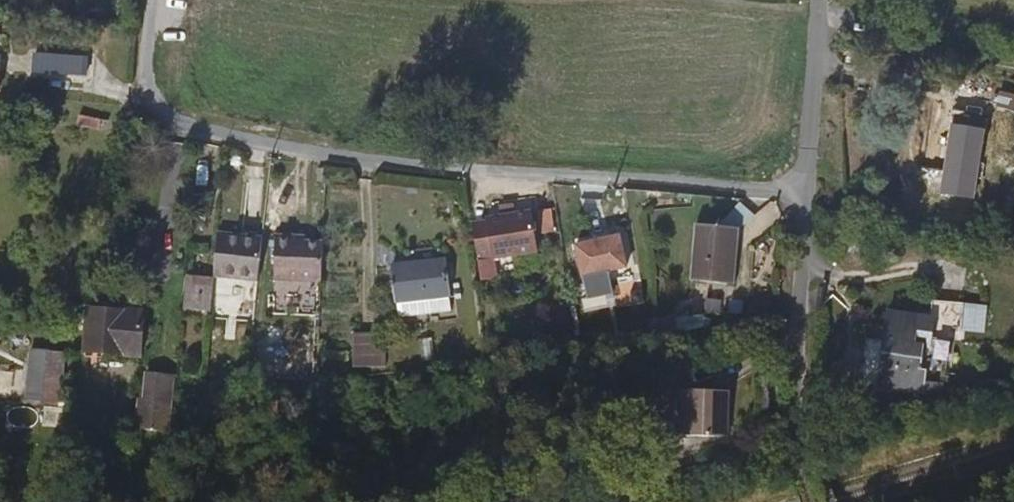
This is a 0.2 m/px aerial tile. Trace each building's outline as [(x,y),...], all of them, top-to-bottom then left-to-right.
[(89,56),(33,54),(33,76),(88,78),(89,56)] [(988,129),(955,124),(944,194),(977,199),(988,129)] [(489,221),(474,222),(478,257),(492,255),(493,258),(538,253),(533,213),(489,218),(489,221)] [(881,223),(862,218),(859,228),(878,232),(881,223)] [(745,225),(700,221),(695,278),(740,282),(745,225)] [(319,280),(321,240),(304,239),(291,238),(291,232),(272,231),(270,277),(319,280)] [(625,233),(578,243),(584,274),(631,264),(625,233)] [(260,238),(218,235),(214,278),(257,280),(260,239),(260,238)] [(446,261),(391,267),(396,317),(452,311),(446,261)] [(211,281),(188,280),(186,311),(209,311),(211,281)] [(144,310),(85,308),(83,356),(142,358),(144,310)] [(939,317),(895,309),(882,386),(897,391),(918,392),(930,391),(934,367),(929,366),(931,342),(924,340),(925,329),(938,329),(939,317)] [(389,332),(352,333),(353,371),(389,371),(389,332)] [(881,370),(882,339),(872,339),(871,369),(881,370)] [(437,344),(420,345),(422,368),(439,367),(437,344)] [(65,354),(32,350),(25,401),(59,406),(65,354)] [(174,376),(145,374),(143,398),(136,398),(135,416),(142,416),(140,432),(170,434),(174,376)] [(733,386),(692,387),(691,433),(733,433),(733,386)] [(754,439),(767,436),(767,424),(752,427),(754,439)]
